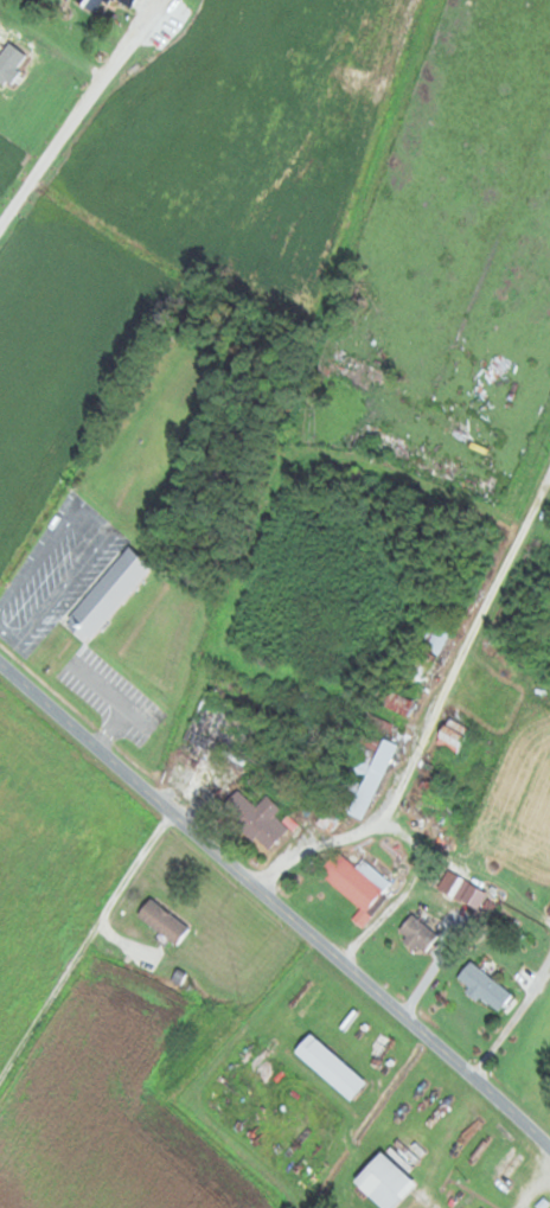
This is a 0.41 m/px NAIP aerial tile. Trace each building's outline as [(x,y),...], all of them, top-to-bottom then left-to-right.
[(129,12),(136,0),(109,0),(129,12)] [(367,470),(348,469),(347,482),(367,483),(367,470)] [(62,622),(86,643),(152,567),(127,546),(62,622)] [(389,689),(382,706),(409,717),(447,629),(430,621),(399,693),(389,689)] [(434,740),(456,752),(468,728),(447,717),(434,740)] [(362,819),(395,744),(381,737),(378,743),(369,739),(364,749),(355,745),(346,765),(363,773),(359,782),(339,773),(326,802),(362,819)] [(266,850),(293,822),(287,816),(281,822),(274,815),(279,809),(265,795),(254,807),(245,798),(229,813),(266,850)] [(336,817),(324,809),(315,823),(328,831),(336,817)] [(365,914),(390,884),(361,860),(355,868),(336,852),(317,874),(365,914)] [(135,916),(176,946),(189,929),(148,899),(135,916)] [(420,955),(436,936),(410,914),(394,933),(420,955)] [(454,978),(496,1013),(510,995),(469,961),(454,978)] [(349,1101),(365,1083),(309,1033),(293,1052),(349,1101)] [(381,1207),(393,1207),(415,1185),(381,1152),(353,1181),(381,1207)]
